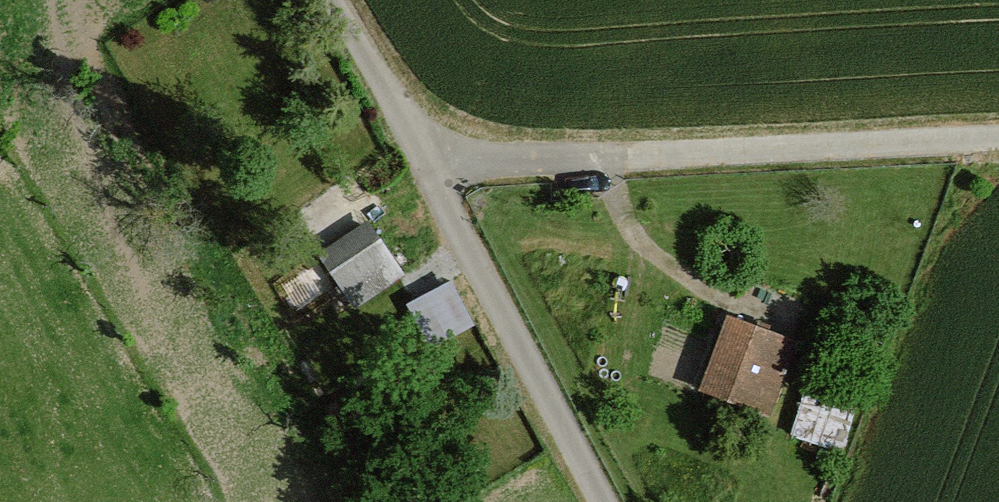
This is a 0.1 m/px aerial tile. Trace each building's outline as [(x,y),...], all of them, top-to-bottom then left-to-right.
[(370,231),(327,260),(356,303),(399,274),(370,231)] [(726,314),(700,385),(765,409),(791,338),(726,314)]
